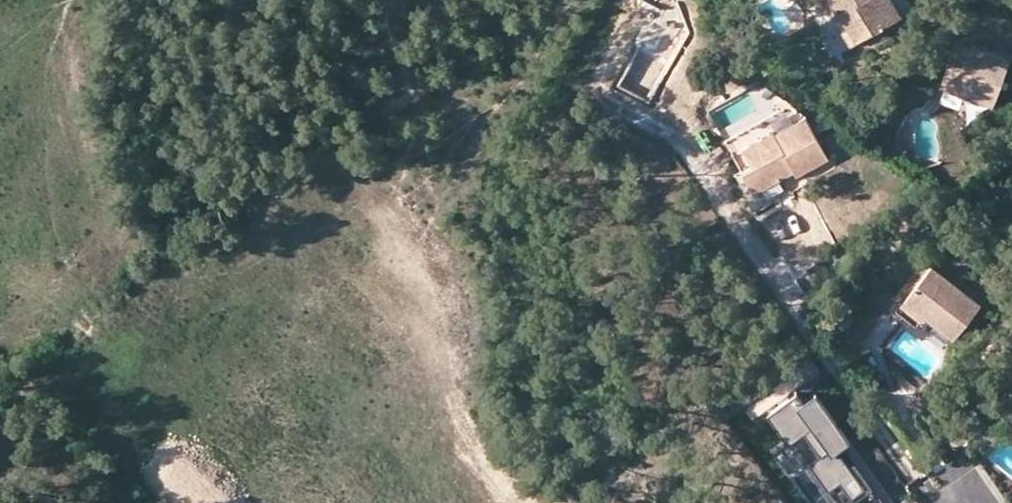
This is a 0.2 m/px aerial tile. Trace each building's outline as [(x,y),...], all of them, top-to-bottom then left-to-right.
[(822,7),(838,31),(845,26),(856,44),(896,18),(884,0),(807,0),(815,12),(822,7)] [(845,26),(838,31),(849,49),(856,44),(845,26)] [(1007,59),(955,42),(939,89),(993,107),(1007,59)] [(787,104),(722,139),(730,152),(732,156),(739,169),(748,164),(739,147),(769,131),(771,135),(804,118),(787,104)] [(826,159),(804,118),(771,135),(769,131),(739,147),(748,164),(739,169),(752,194),(781,178),(786,174),(791,172),(794,177),(826,159)] [(791,195),(781,178),(752,194),(762,211),(791,195)] [(928,266),(897,306),(907,314),(918,323),(923,317),(952,339),(978,306),(928,266)] [(932,378),(925,384),(931,391),(938,386),(932,378)] [(931,391),(925,384),(922,381),(902,398),(911,408),(931,391)] [(817,395),(804,406),(797,397),(768,420),(790,448),(805,436),(822,457),(811,466),(831,492),(842,484),(854,499),(868,489),(840,453),(852,443),(817,395)] [(926,417),(932,425),(946,415),(941,407),(926,417)]
